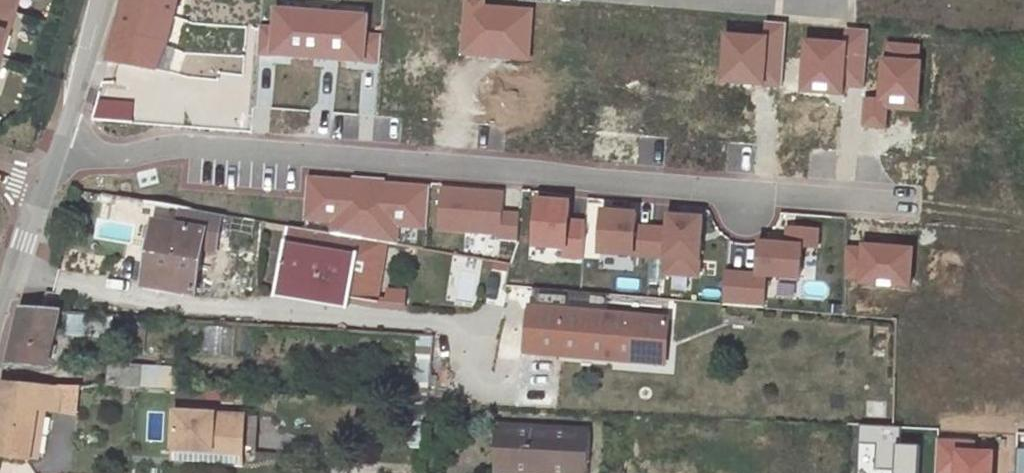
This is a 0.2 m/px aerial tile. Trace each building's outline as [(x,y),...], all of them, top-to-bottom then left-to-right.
[(15,11),(18,0),(0,0),(0,6),(15,11)] [(108,60),(156,69),(164,45),(175,0),(125,0),(108,60)] [(534,5),(466,0),(462,55),(530,60),(534,5)] [(1,53),(15,11),(0,6),(0,53),(1,53)] [(275,27),(261,26),(258,53),(379,64),(382,34),(371,33),(373,16),(277,6),(275,27)] [(767,36),(725,34),(723,82),(785,85),(787,24),(768,23),(767,36)] [(848,44),(807,39),(801,91),(845,96),(846,87),(866,89),(872,31),(850,29),(848,44)] [(923,45),(886,43),(884,99),(864,98),(863,127),(886,128),(887,108),(920,109),(923,45)] [(164,45),(156,69),(169,71),(174,47),(164,45)] [(310,108),(298,107),(295,116),(307,119),(310,108)] [(122,110),(99,108),(98,123),(120,125),(122,110)] [(120,125),(141,127),(142,112),(122,110),(120,125)] [(428,185),(307,175),(307,221),(332,222),(333,236),(387,244),(398,245),(399,228),(427,230),(428,185)] [(504,193),(441,188),(438,229),(501,233),(500,239),(518,240),(520,214),(503,213),(504,193)] [(571,201),(539,199),(535,245),(566,247),(565,256),(583,257),(586,222),(569,220),(571,201)] [(202,212),(187,209),(183,208),(179,227),(161,224),(150,288),(195,294),(202,247),(215,249),(220,214),(202,212)] [(638,212),(603,210),(600,252),(650,256),(652,227),(637,226),(638,212)] [(669,228),(652,227),(650,256),(667,258),(666,273),(699,275),(703,218),(670,215),(669,228)] [(333,236),(290,228),(278,298),(348,309),(350,299),(377,303),(387,244),(333,236)] [(758,275),(726,272),(723,304),(764,307),(766,276),(800,279),(803,246),(818,247),(819,230),(789,228),(788,246),(761,243),(758,275)] [(912,290),(915,247),(861,244),(860,248),(846,247),(844,279),(860,280),(859,286),(912,290)] [(670,319),(532,307),(528,352),(562,355),(562,347),(588,349),(588,345),(599,346),(599,350),(640,354),(641,346),(659,348),(668,341),(670,319)] [(58,313),(22,310),(8,363),(46,366),(58,313)] [(412,401),(423,402),(430,337),(417,336),(412,401)] [(562,347),(562,355),(666,364),(668,341),(659,348),(641,346),(640,354),(599,350),(599,346),(588,345),(588,349),(562,347)] [(106,386),(139,388),(141,366),(108,364),(106,386)] [(141,366),(139,388),(180,390),(182,369),(141,366)] [(3,384),(0,408),(0,455),(28,458),(34,410),(38,387),(3,384)] [(76,413),(79,385),(60,384),(60,389),(58,411),(76,413)] [(137,398),(139,388),(106,386),(105,396),(137,398)] [(44,410),(58,411),(60,389),(38,387),(34,410),(44,410)] [(44,410),(34,410),(28,458),(38,460),(44,410)] [(175,411),(173,458),(198,459),(199,449),(243,452),(244,415),(175,411)] [(496,425),(495,472),(518,472),(588,472),(590,430),(496,425)] [(860,425),(859,446),(876,447),(875,471),(895,472),(920,472),(921,447),(901,446),(901,427),(860,425)] [(937,443),(936,472),(992,472),(993,455),(973,454),(973,444),(937,443)] [(199,449),(198,459),(242,461),(243,452),(199,449)] [(1017,450),(1016,472),(1023,472),(1023,450),(1017,450)]
